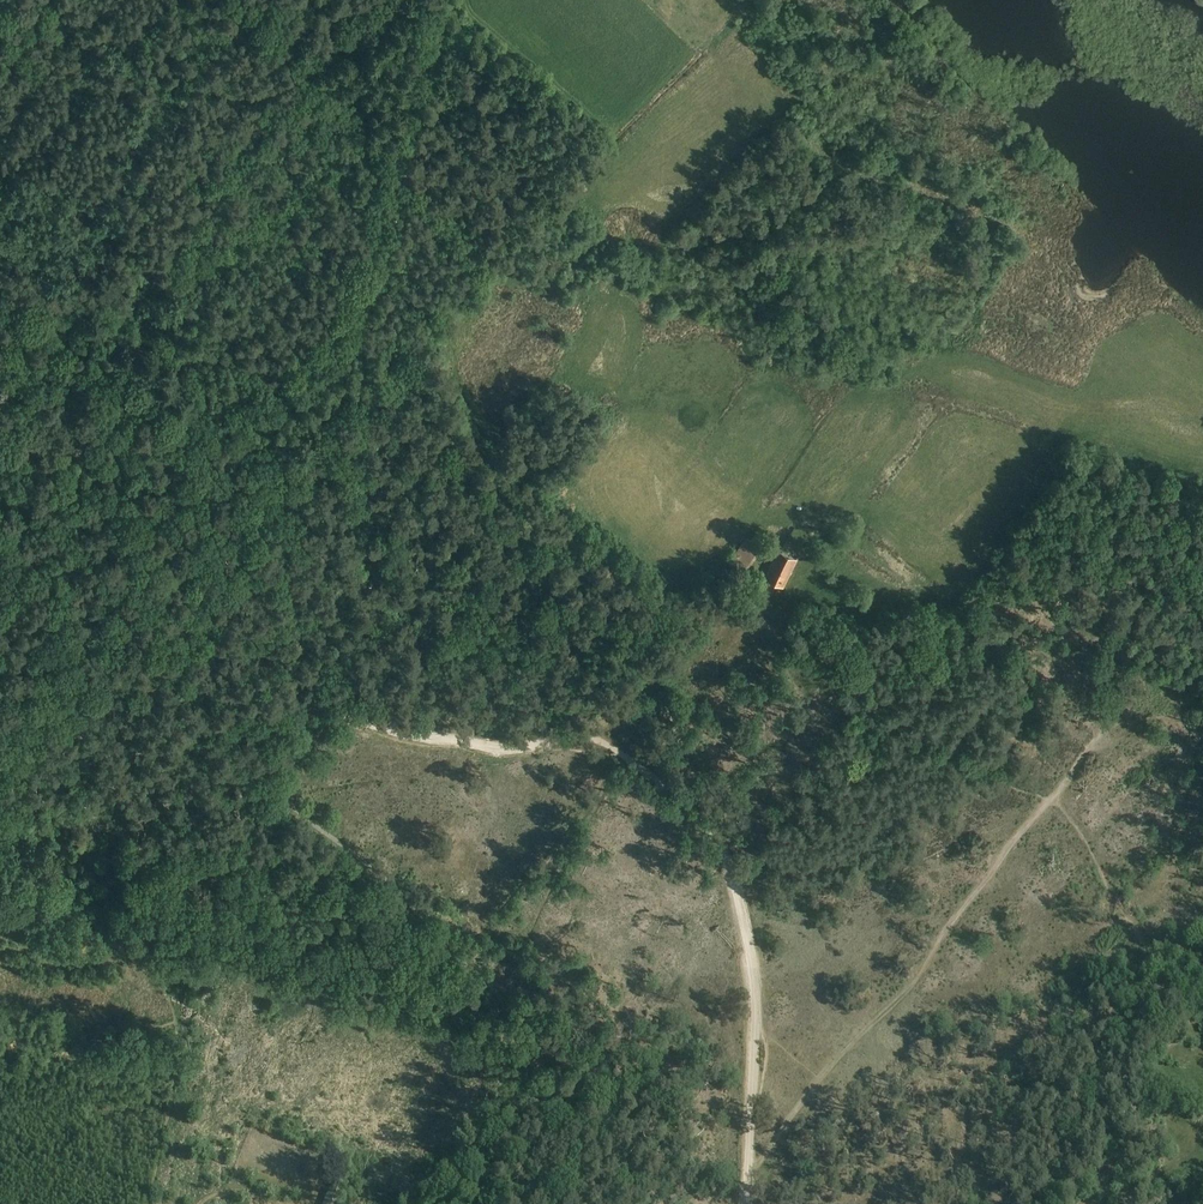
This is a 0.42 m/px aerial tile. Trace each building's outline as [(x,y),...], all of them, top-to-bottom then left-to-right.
[(761,557),(754,587),(765,590),(772,560),(761,557)] [(323,1203),(339,1203),(345,1186),(332,1181),(323,1203)]
